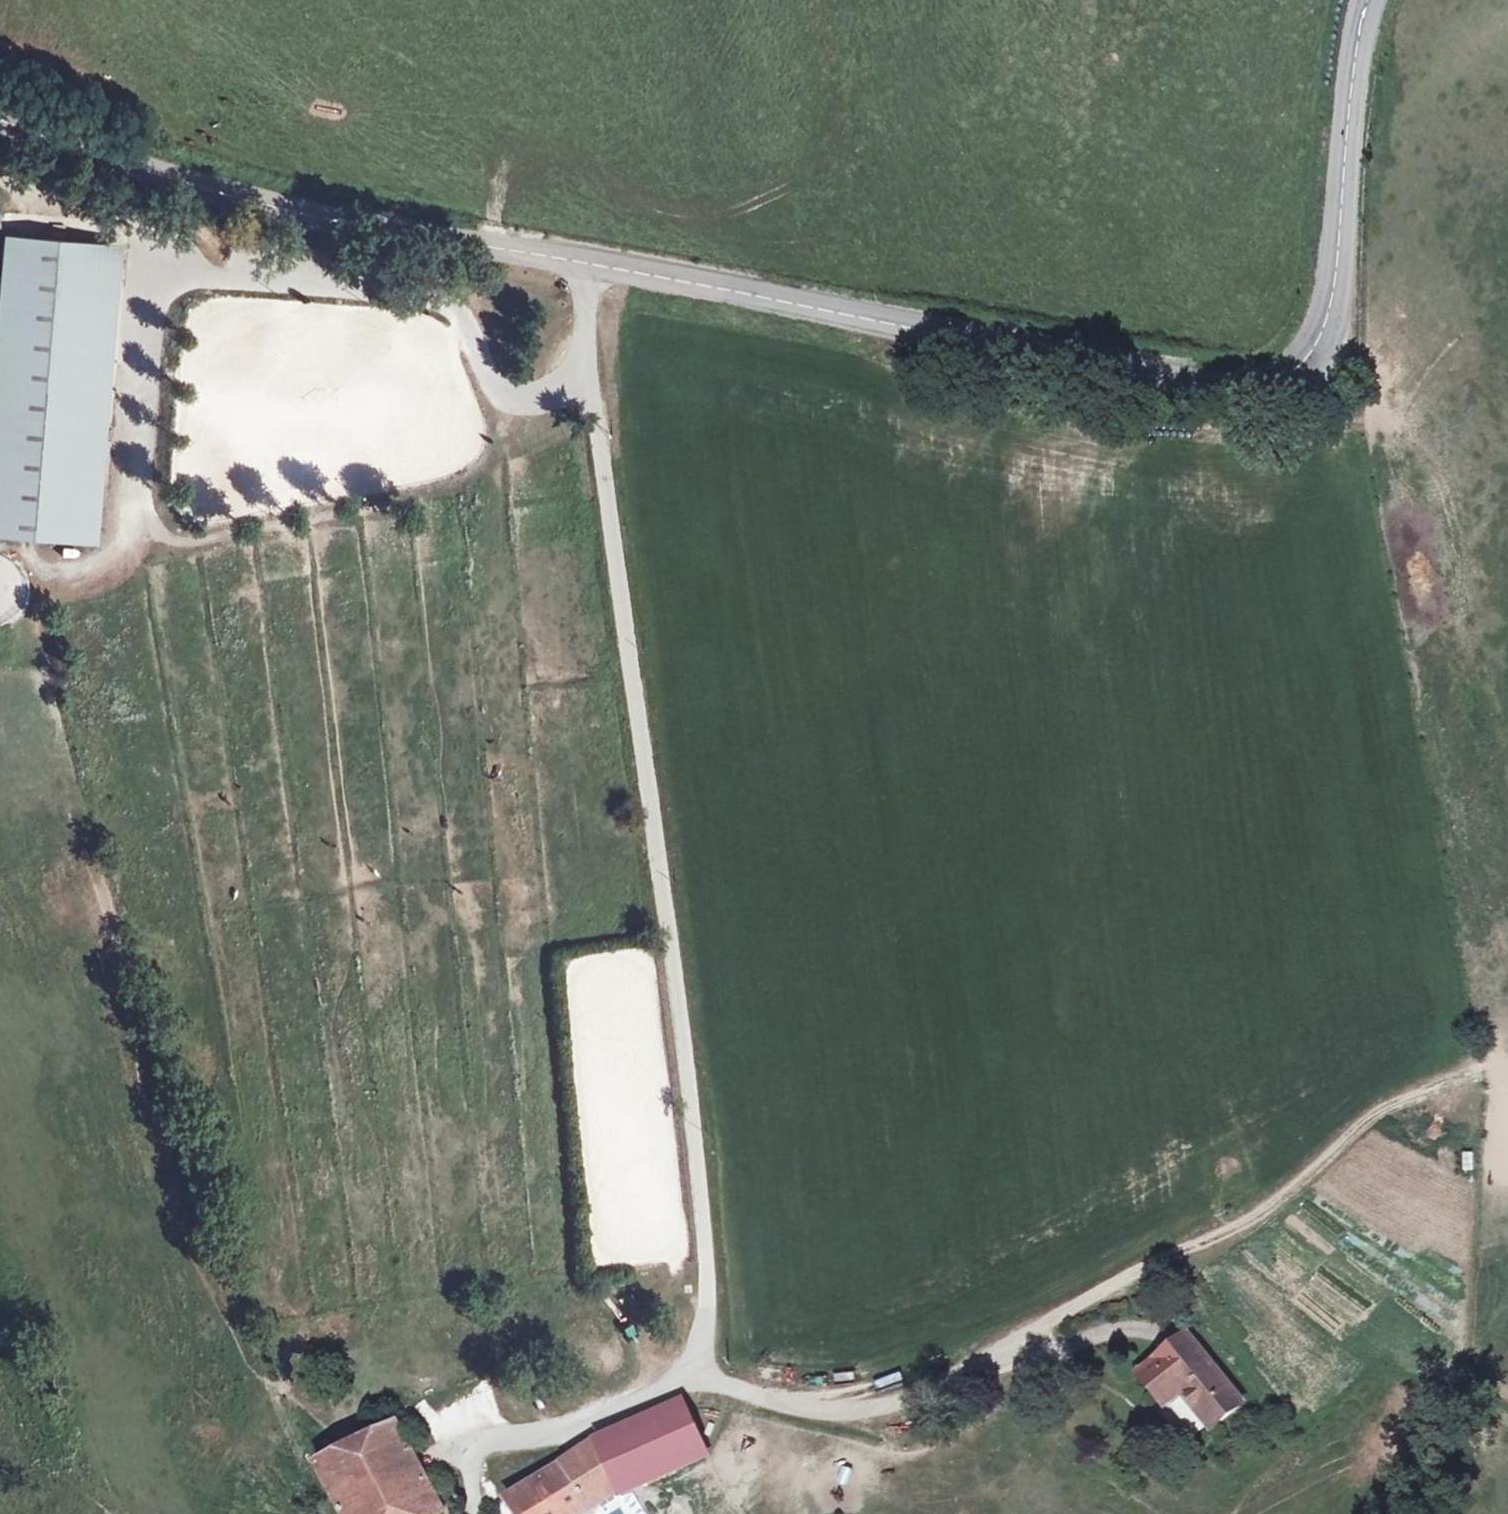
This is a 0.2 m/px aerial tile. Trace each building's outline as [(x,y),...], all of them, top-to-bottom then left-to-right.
[(42,539),(79,542),(105,243),(59,239),(2,234),(0,263),(0,535),(42,539)] [(679,1238),(674,1196),(620,1203),(625,1241),(633,1240),(636,1259),(651,1257),(649,1242),(679,1238)] [(1243,1403),(1187,1335),(1139,1373),(1158,1396),(1174,1383),(1181,1391),(1211,1429),(1243,1403)] [(1174,1383),(1158,1396),(1165,1405),(1181,1391),(1174,1383)] [(680,1401),(588,1448),(618,1494),(704,1458),(680,1401)] [(316,1465),(342,1513),(435,1513),(443,1510),(397,1424),(316,1465)] [(588,1448),(565,1463),(595,1508),(618,1494),(588,1448)] [(516,1513),(585,1513),(595,1508),(565,1463),(506,1499),(516,1513)]
